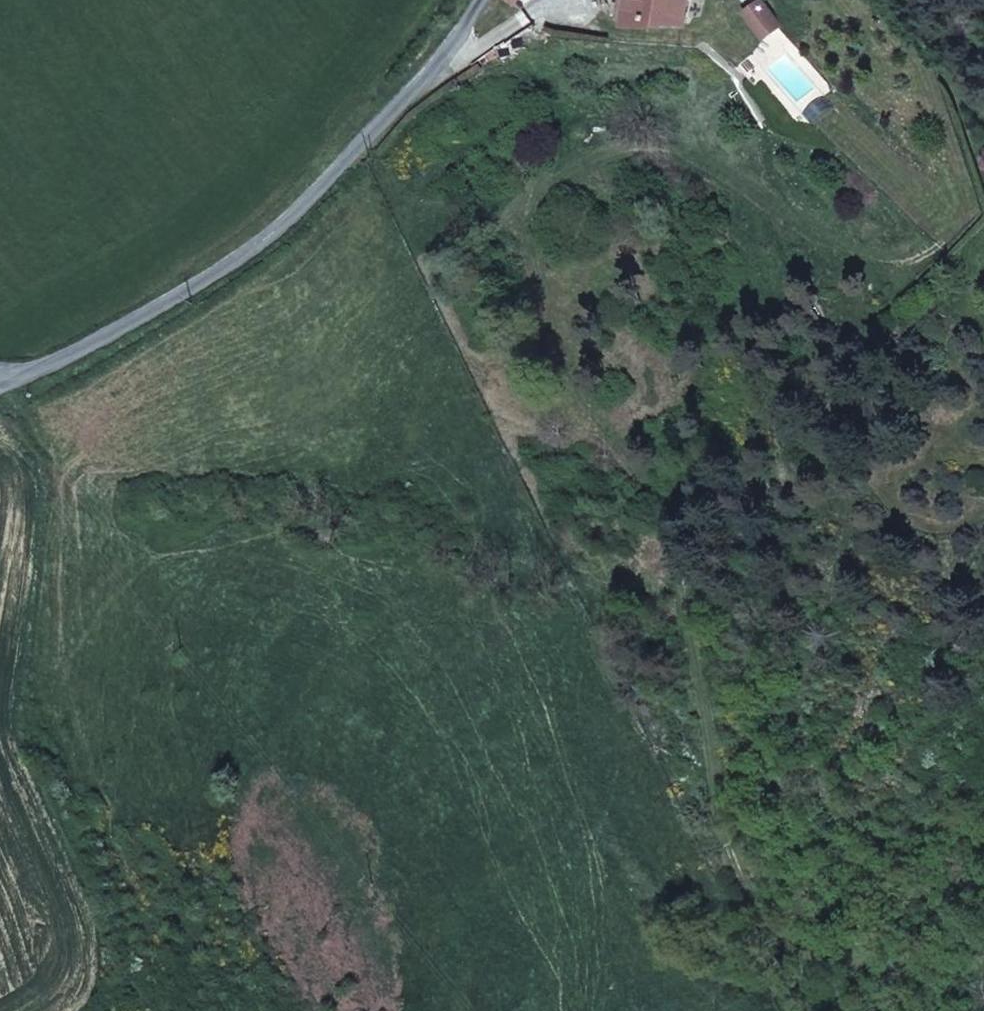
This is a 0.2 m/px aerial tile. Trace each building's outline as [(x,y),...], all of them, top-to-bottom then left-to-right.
[(690,0),(630,0),(627,23),(686,23),(690,0)] [(777,25),(759,1),(744,12),(762,36),(777,25)] [(770,76),(753,55),(739,67),(757,88),(770,76)]
